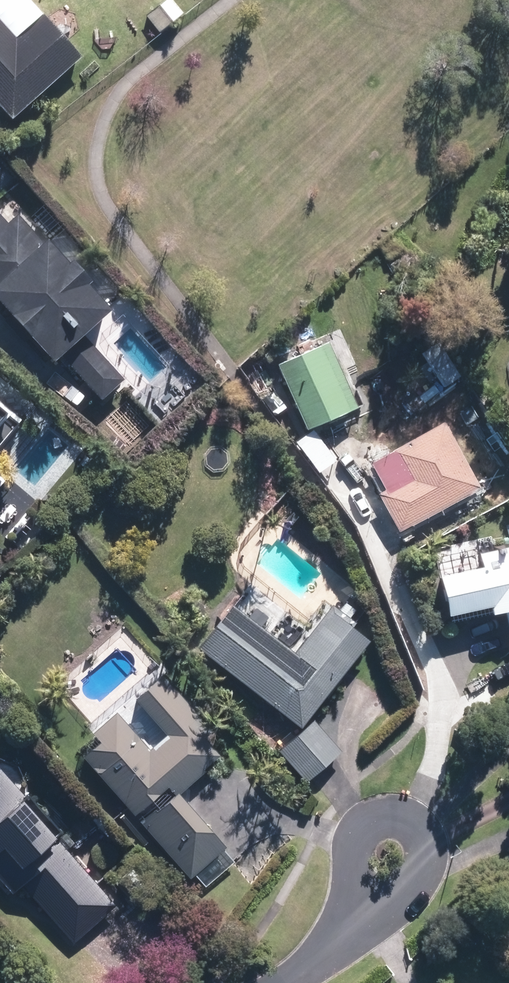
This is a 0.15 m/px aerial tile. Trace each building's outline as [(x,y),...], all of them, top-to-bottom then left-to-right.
[(160,34),(181,16),(168,1),(147,19),(160,34)] [(78,60),(39,18),(16,39),(0,21),(0,111),(11,122),(78,60)] [(80,336),(106,312),(16,215),(5,226),(0,221),(0,313),(49,365),(57,358),(99,403),(122,381),(80,336)] [(340,335),(274,363),(305,433),(364,407),(348,370),(344,372),(342,366),(352,362),(340,335)] [(16,431),(0,418),(0,449),(16,431)] [(350,422),(313,445),(337,485),(374,463),(350,422)] [(442,436),(366,473),(400,543),(475,506),(442,436)] [(478,555),(481,573),(436,578),(441,616),(486,610),(487,619),(507,616),(508,635),(508,551),(478,555)] [(290,655),(226,608),(193,653),(298,730),(300,731),(365,643),(348,631),(351,627),(325,608),(290,655)] [(144,749),(114,716),(74,751),(188,880),(222,849),(175,797),(220,757),(200,735),(207,728),(160,675),(134,698),(164,732),(144,749)] [(314,724),(277,752),(303,786),(341,758),(314,724)] [(121,906),(66,843),(68,841),(65,838),(70,833),(38,797),(34,800),(7,768),(0,774),(0,874),(18,895),(28,887),(77,943),(121,906)]
